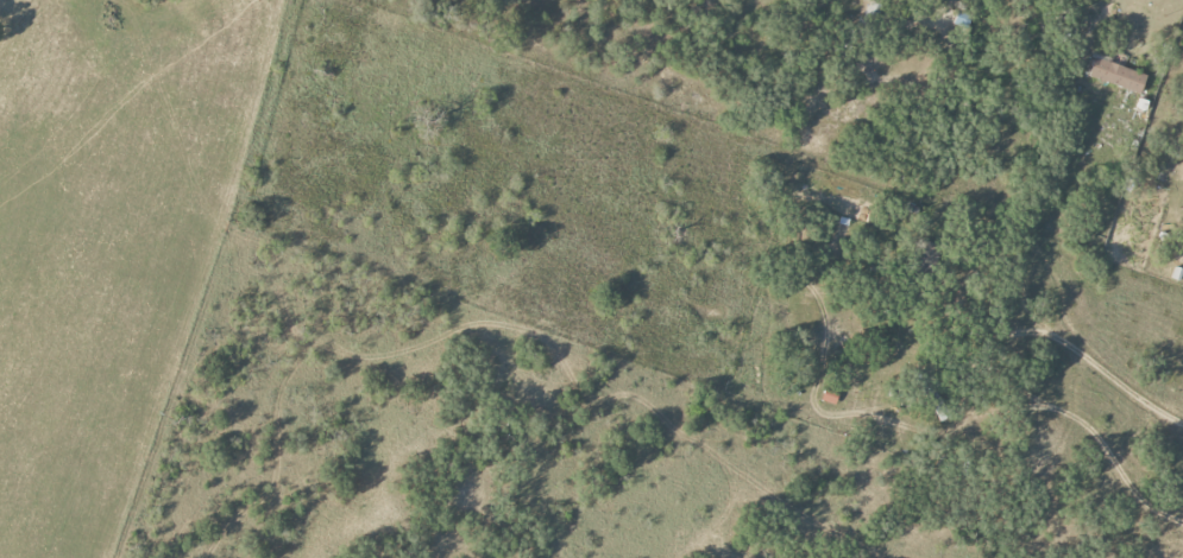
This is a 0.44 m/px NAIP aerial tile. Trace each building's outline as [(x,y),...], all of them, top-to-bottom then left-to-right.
[(1148,75),(1095,55),(1088,75),(1140,95),(1148,75)] [(839,394),(825,389),(821,399),(835,405),(839,394)]
